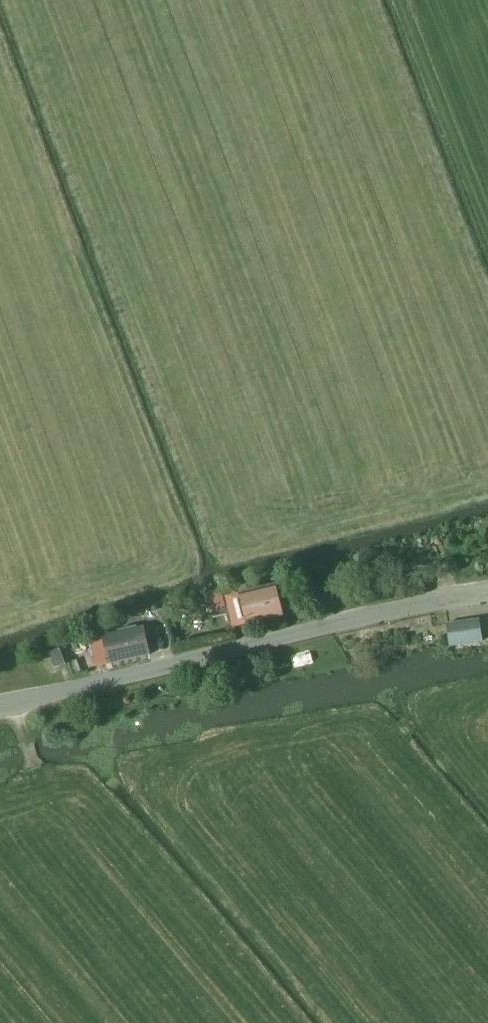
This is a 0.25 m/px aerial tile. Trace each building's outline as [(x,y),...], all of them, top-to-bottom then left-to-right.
[(238,593),(224,596),(231,626),(245,623),(279,615),(273,585),(238,593)] [(171,607),(155,611),(156,613),(164,618),(173,615),(171,607)] [(154,608),(142,611),(144,619),(156,616),(156,613),(155,611),(154,608)] [(448,646),(479,641),(476,619),(445,624),(448,646)] [(140,627),(99,636),(105,664),(147,654),(140,627)] [(53,668),(65,664),(59,649),(48,653),(53,668)] [(178,694),(187,691),(184,680),(175,683),(178,694)]
